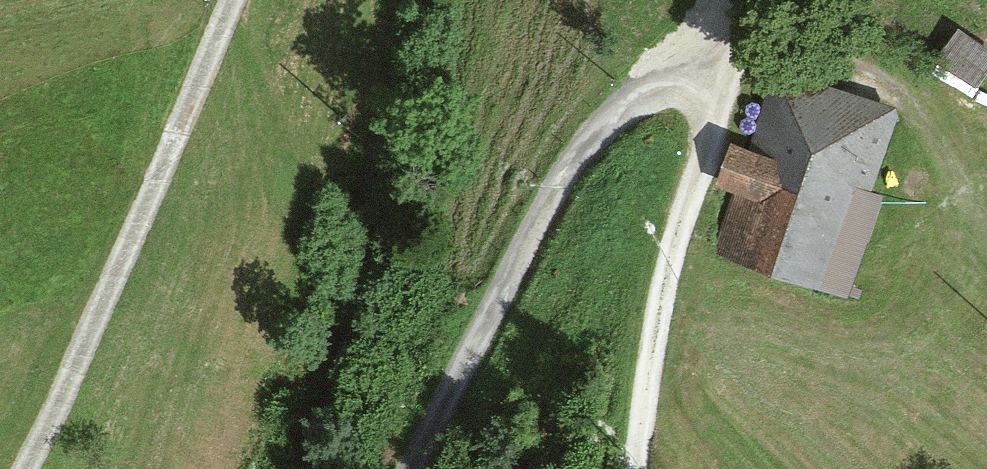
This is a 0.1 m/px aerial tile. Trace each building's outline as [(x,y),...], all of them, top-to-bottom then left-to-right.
[(892,121),(775,89),(726,267),(843,299),(892,121)]
